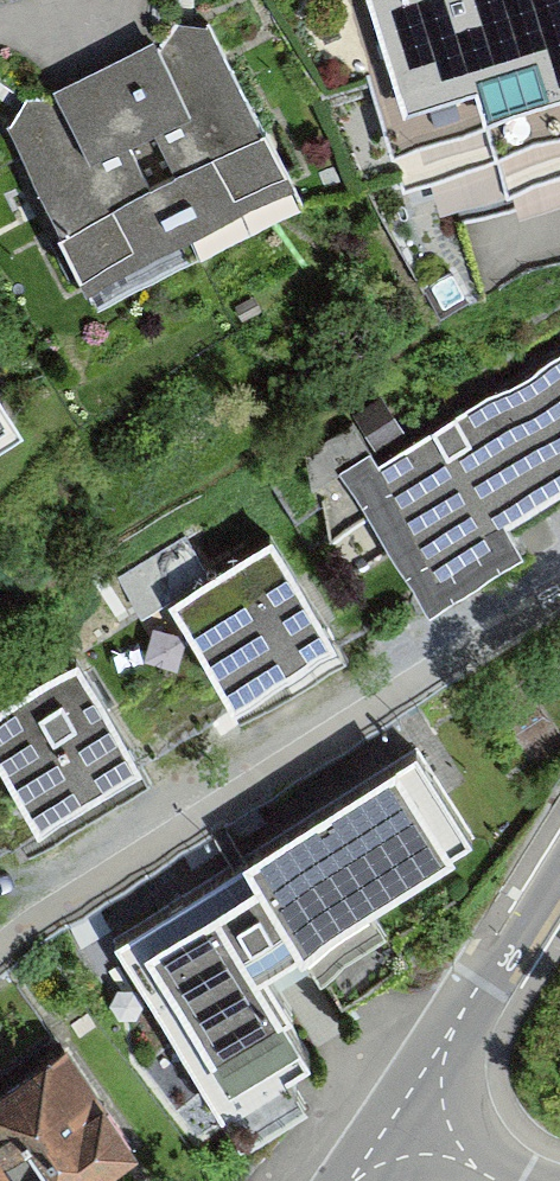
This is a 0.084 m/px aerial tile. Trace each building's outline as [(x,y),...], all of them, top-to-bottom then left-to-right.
[(424,183),(497,161),(507,193),(559,176),(559,0),(368,0),(424,183)] [(209,18),(9,117),(96,291),(296,192),(209,18)] [(429,591),(523,531),(506,506),(559,472),(559,343),(378,459),(370,447),(339,467),(429,591)] [(0,407),(0,425),(8,420),(0,407)] [(272,529),(168,596),(232,696),(337,630),(272,529)] [(38,819),(142,754),(79,654),(0,703),(0,759),(38,819)] [(313,1044),(265,969),(304,944),(341,1003),(408,961),(371,902),(474,837),(416,745),(111,938),(235,1134),(306,1090),(287,1061),(313,1044)] [(0,1089),(0,1177),(3,1180),(85,1180),(137,1146),(68,1044),(0,1089)]
